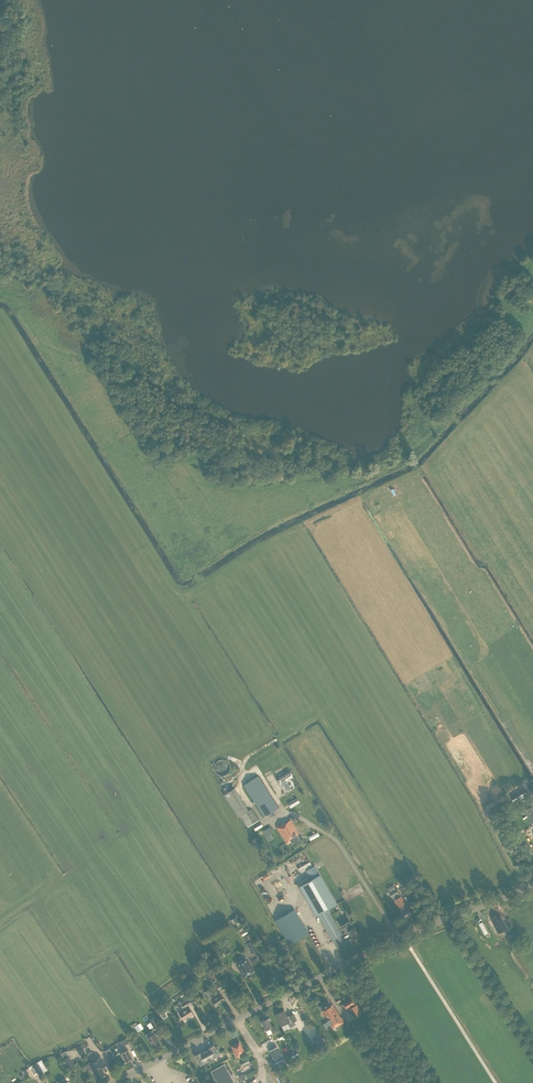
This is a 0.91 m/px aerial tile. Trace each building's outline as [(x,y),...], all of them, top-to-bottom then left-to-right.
[(230,770),(230,768),(230,765),(229,763),(227,761),(225,760),(222,760),(220,760),(217,761),(215,763),(214,765),(214,768),(214,770),(215,773),(217,775),(220,776),(222,776),(225,776),(227,775),(229,773),(230,770)] [(294,785),(301,781),(289,764),(283,768),(294,785)] [(264,817),(278,808),(258,776),(244,785),(264,817)] [(238,817),(239,817),(241,816),(248,811),(234,788),(224,795),(238,817)] [(527,796),(524,790),(512,797),(515,803),(527,796)] [(248,811),(241,816),(248,827),(258,820),(251,809),(248,811)] [(298,832),(290,820),(284,824),(284,823),(279,826),(278,825),(277,826),(277,827),(276,828),(287,844),(291,842),(292,844),(299,839),(297,836),(299,835),(297,832),(298,832)] [(273,832),(270,827),(262,831),(268,841),(273,838),(270,833),(273,832)] [(302,870),(314,864),(312,860),(300,866),(302,870)] [(311,880),(299,887),(316,916),(318,915),(331,940),(342,934),(327,909),(336,904),(320,875),(314,866),(306,871),(311,880)] [(273,876),(281,871),(278,867),(270,871),(273,876)] [(389,893),(392,898),(399,894),(396,889),(393,885),(387,889),(389,893)] [(404,919),(412,915),(407,905),(405,907),(404,905),(406,904),(401,896),(394,900),(395,901),(393,902),(396,907),(398,905),(399,908),(400,909),(399,910),(404,919)] [(294,910),(275,921),(289,945),(308,933),(294,910)] [(348,931),(353,940),(359,936),(354,927),(353,928),(351,924),(351,923),(348,919),(347,917),(341,921),(341,920),(338,922),(342,928),(346,926),(348,931)] [(507,929),(501,917),(493,921),(499,933),(507,929)] [(243,938),(247,943),(252,953),(257,950),(252,940),(251,941),(247,935),(243,938)] [(244,977),(254,971),(246,957),(235,963),(244,977)] [(216,1006),(224,1000),(221,995),(219,992),(213,996),(209,990),(204,993),(208,1000),(210,998),(216,1006)] [(191,1003),(186,996),(183,998),(184,1001),(180,1003),(181,1004),(181,1005),(183,1008),(185,1007),(186,1009),(179,1014),(184,1021),(193,1015),(188,1008),(187,1006),(191,1003)] [(355,1004),(352,999),(342,1004),(345,1010),(355,1004)] [(343,1023),(334,1007),(333,1008),(332,1006),(331,1006),(328,1001),(320,1006),(323,1011),(322,1012),(332,1028),(335,1027),(336,1027),(343,1023)] [(363,1013),(357,1004),(353,1007),(359,1016),(363,1013)] [(284,1011),(276,1015),(284,1031),(296,1025),(294,1022),(296,1020),(293,1014),(287,1017),(284,1011)] [(160,1026),(155,1019),(150,1022),(155,1029),(160,1026)] [(268,1019),(261,1022),(266,1030),(264,1031),(268,1039),(273,1036),(272,1034),(278,1031),(275,1026),(272,1027),(268,1019)] [(153,1048),(161,1044),(154,1034),(153,1035),(151,1032),(146,1035),(148,1038),(147,1038),(153,1048)] [(280,1035),(273,1040),(278,1047),(285,1042),(280,1035)] [(312,1039),(317,1048),(323,1044),(318,1036),(312,1039)] [(126,1062),(132,1059),(128,1051),(131,1049),(128,1043),(128,1044),(126,1039),(121,1042),(123,1046),(125,1051),(121,1053),(126,1062)] [(235,1054),(237,1057),(245,1053),(239,1042),(233,1045),(234,1048),(233,1048),(236,1054),(235,1054)] [(208,1050),(205,1051),(211,1063),(214,1061),(213,1059),(219,1055),(218,1053),(219,1053),(217,1049),(216,1050),(214,1045),(207,1049),(208,1050)] [(277,1047),(269,1051),(276,1064),(284,1060),(277,1047)] [(74,1066),(66,1051),(60,1054),(63,1060),(64,1060),(69,1069),(74,1066)] [(208,1065),(211,1063),(205,1051),(202,1053),(201,1052),(195,1055),(200,1066),(206,1062),(208,1065)] [(88,1062),(89,1064),(87,1065),(86,1066),(88,1070),(90,1070),(91,1069),(97,1079),(105,1075),(102,1069),(106,1067),(100,1056),(88,1062)] [(44,1072),(38,1062),(34,1064),(35,1065),(34,1066),(40,1075),(44,1072)] [(224,1064),(211,1071),(218,1082),(234,1082),(224,1064)] [(38,1073),(33,1065),(29,1067),(34,1075),(38,1073)]
